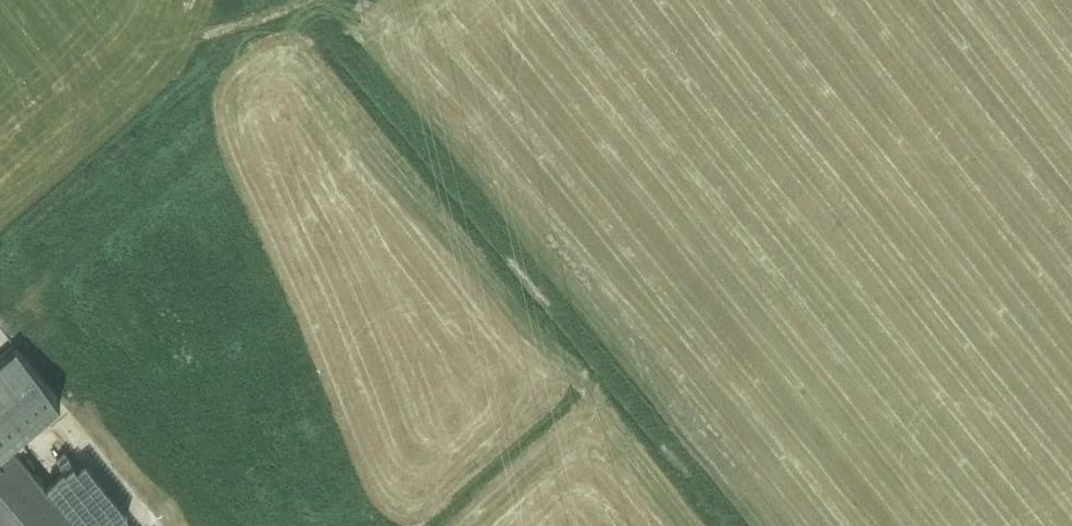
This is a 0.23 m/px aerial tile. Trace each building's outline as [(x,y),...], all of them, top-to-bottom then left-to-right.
[(8,444),(60,401),(16,347),(0,361),(0,525),(77,525),(8,444)]
